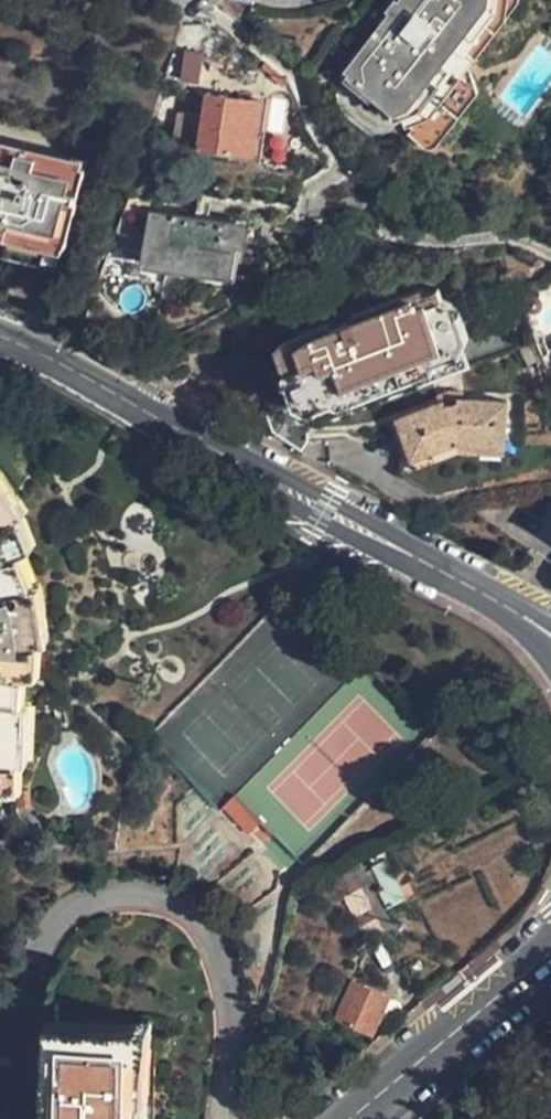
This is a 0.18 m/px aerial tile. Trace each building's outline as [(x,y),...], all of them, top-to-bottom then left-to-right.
[(338,93),(398,135),(415,128),(487,27),(489,7),(479,0),(399,0),(394,8),(396,9),(338,93)] [(195,82),(201,53),(185,50),(180,80),(195,82)] [(206,94),(201,119),(198,145),(251,153),(259,103),(206,94)] [(198,145),(201,119),(177,115),(173,142),(198,145)] [(79,176),(0,152),(0,264),(60,281),(87,178),(79,176)] [(129,197),(124,211),(144,215),(147,200),(129,197)] [(240,243),(242,228),(151,212),(144,259),(227,272),(232,242),(240,243)] [(449,336),(465,326),(483,318),(476,297),(460,303),(442,318),(433,291),(418,295),(415,287),(342,313),(343,318),(322,326),(321,322),(277,337),(288,366),(267,374),(281,415),(303,427),(461,369),(449,336)] [(401,420),(414,457),(458,442),(511,454),(514,402),(462,400),(460,404),(451,406),(449,402),(401,420)] [(458,442),(414,457),(417,469),(460,455),(507,467),(511,454),(458,442)] [(47,647),(43,586),(36,585),(29,558),(35,555),(24,528),(29,522),(0,484),(0,792),(16,793),(17,763),(24,761),(28,708),(21,705),(23,679),(28,679),(39,680),(41,651),(47,647)] [(399,914),(386,883),(369,888),(381,920),(399,914)] [(370,1034),(386,997),(348,982),(332,1018),(370,1034)] [(42,1036),(131,1038),(130,1118),(151,1118),(152,1023),(42,1022),(42,1036)] [(42,1036),(41,1118),(130,1118),(131,1038),(42,1036)]
